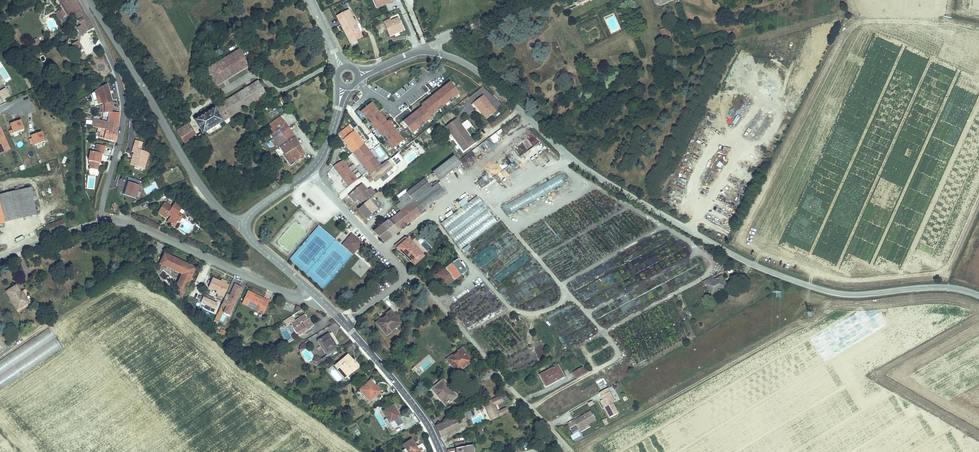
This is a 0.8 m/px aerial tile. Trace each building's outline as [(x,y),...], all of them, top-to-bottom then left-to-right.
[(58,0),(69,17),(74,14),(74,15),(82,10),(83,10),(78,0),(58,0)] [(354,18),(349,9),(345,11),(346,12),(343,13),(343,12),(337,15),(341,24),(342,24),(343,26),(344,25),(346,29),(349,29),(350,31),(346,33),(349,41),(353,38),(354,41),(357,39),(363,36),(359,29),(355,29),(353,26),(357,24),(354,20),(353,18),(354,18)] [(89,21),(82,10),(74,15),(76,17),(78,21),(81,25),(78,27),(81,34),(86,30),(93,27),(89,21)] [(391,21),(391,19),(384,22),(390,36),(398,32),(398,31),(399,31),(399,32),(404,29),(399,17),(391,21)] [(342,24),(341,24),(346,33),(350,31),(349,29),(346,29),(344,25),(343,26),(342,24)] [(667,27),(659,30),(662,38),(670,35),(667,27)] [(78,41),(73,45),(77,52),(83,49),(78,41)] [(221,51),(225,58),(240,49),(235,42),(221,51)] [(240,49),(225,58),(206,71),(216,86),(250,64),(240,49)] [(259,80),(225,102),(234,115),(268,94),(259,80)] [(95,91),(91,93),(95,106),(98,105),(112,101),(107,84),(95,91)] [(406,118),(402,122),(410,133),(415,130),(414,129),(425,121),(425,122),(430,119),(429,117),(433,114),(433,113),(443,105),(444,106),(448,103),(448,102),(453,98),(454,99),(458,95),(450,84),(445,87),(442,90),(446,96),(444,97),(440,91),(435,94),(436,95),(432,98),(436,103),(433,105),(429,100),(425,103),(425,102),(420,105),(421,107),(417,110),(417,111),(414,114),(418,119),(414,121),(410,116),(407,119),(406,118)] [(9,96),(5,89),(0,92),(0,96),(3,100),(9,96)] [(487,125),(498,117),(485,101),(480,104),(482,107),(476,111),(487,125)] [(112,113),(112,102),(101,106),(100,114),(103,113),(112,113)] [(234,115),(225,102),(211,110),(196,119),(205,132),(234,115)] [(375,106),(371,102),(360,111),(364,115),(372,125),(375,130),(377,129),(380,133),(381,133),(389,143),(388,143),(392,148),(403,139),(400,134),(399,135),(396,131),(391,135),(389,132),(394,128),(391,124),(388,120),(386,121),(383,116),(382,117),(380,113),(374,117),(372,114),(377,110),(374,107),(375,106)] [(103,113),(102,121),(108,122),(108,119),(113,119),(113,113),(112,113),(103,113)] [(119,113),(113,113),(113,119),(108,119),(108,122),(118,124),(119,113)] [(273,128),(271,130),(284,151),(283,151),(291,163),(304,154),(295,137),(283,116),(270,124),(273,128)] [(498,118),(498,117),(487,125),(488,126),(498,118)] [(102,121),(93,119),(92,126),(107,130),(110,131),(109,134),(116,136),(118,124),(108,122),(102,121)] [(24,130),(20,120),(10,124),(12,130),(9,131),(10,135),(24,130)] [(443,129),(448,135),(459,126),(455,120),(443,129)] [(190,123),(177,131),(186,144),(198,136),(190,123)] [(349,124),(338,132),(367,171),(368,173),(380,164),(349,124)] [(459,126),(448,135),(462,153),(473,144),(459,126)] [(8,146),(0,128),(0,150),(8,146)] [(107,130),(99,128),(97,133),(100,134),(100,137),(104,139),(115,142),(116,136),(109,134),(110,131),(107,130)] [(44,142),(41,132),(31,136),(32,138),(29,139),(31,144),(33,143),(34,145),(44,142)] [(520,157),(540,144),(533,133),(512,147),(520,157)] [(135,166),(138,167),(139,164),(142,165),(142,168),(147,169),(151,152),(142,150),(144,145),(136,143),(134,152),(136,152),(133,163),(135,166)] [(101,158),(102,154),(104,154),(105,146),(96,144),(95,152),(91,151),(89,161),(89,164),(91,165),(90,166),(98,167),(99,163),(100,158),(101,158)] [(546,153),(543,156),(548,162),(551,159),(546,153)] [(390,157),(366,177),(369,181),(373,178),(376,175),(378,177),(395,163),(390,157)] [(489,172),(493,178),(511,163),(507,157),(489,172)] [(436,183),(457,167),(451,159),(429,175),(436,183)] [(482,185),(490,179),(486,175),(479,181),(482,185)] [(132,187),(134,181),(122,177),(121,181),(122,182),(120,186),(121,187),(120,191),(131,195),(133,188),(132,187)] [(502,204),(506,213),(564,186),(560,177),(502,204)] [(422,181),(410,186),(419,195),(420,196),(429,190),(422,181)] [(365,202),(373,195),(362,182),(349,193),(354,200),(360,196),(365,202)] [(130,198),(131,195),(120,191),(121,187),(120,186),(118,194),(130,198)] [(413,199),(415,199),(419,195),(410,186),(405,189),(408,193),(413,199)] [(420,196),(419,195),(415,199),(423,210),(442,197),(435,186),(429,190),(420,196)] [(30,188),(0,195),(0,223),(37,215),(30,188)] [(400,209),(413,199),(408,193),(395,203),(396,205),(395,206),(396,208),(398,207),(400,209)] [(365,202),(358,208),(366,217),(381,205),(373,195),(365,202)] [(461,208),(441,223),(462,253),(472,247),(469,243),(497,223),(478,196),(468,203),(464,198),(458,203),(461,208)] [(176,225),(180,219),(177,217),(180,212),(183,214),(188,206),(176,199),(172,206),(166,202),(160,212),(168,217),(170,213),(173,215),(169,220),(176,225)] [(419,211),(423,210),(415,199),(413,199),(400,209),(390,217),(399,229),(420,212),(419,211)] [(384,241),(399,229),(390,217),(373,231),(384,241)] [(66,228),(63,220),(48,226),(51,233),(66,228)] [(351,242),(346,247),(352,253),(361,242),(351,233),(346,237),(351,242)] [(406,235),(395,244),(414,263),(424,254),(406,235)] [(341,243),(346,247),(351,242),(346,237),(341,243)] [(172,270),(183,275),(184,274),(191,277),(195,268),(187,264),(186,266),(175,261),(172,270)] [(465,276),(466,274),(466,272),(466,271),(466,270),(466,268),(466,267),(465,266),(464,265),(463,265),(460,261),(433,278),(441,291),(457,280),(462,277),(462,278),(464,277),(465,276)] [(713,280),(711,276),(702,281),(704,285),(706,284),(711,294),(727,286),(721,276),(713,280)] [(209,287),(216,291),(225,294),(229,286),(225,285),(220,282),(213,279),(209,287)] [(242,287),(235,284),(230,295),(227,294),(222,304),(232,309),(242,287)] [(17,286),(8,291),(19,309),(29,302),(26,296),(29,294),(26,289),(21,292),(17,286)] [(219,304),(215,302),(216,298),(205,293),(203,297),(201,296),(200,299),(203,300),(202,302),(212,307),(210,310),(215,312),(219,304)] [(254,299),(255,297),(248,294),(242,306),(263,315),(267,305),(254,299)] [(232,309),(226,307),(224,312),(229,315),(232,309)] [(306,316),(292,324),(294,327),(292,328),(297,335),(299,334),(301,337),(315,329),(310,320),(309,321),(306,316)] [(386,339),(399,326),(388,316),(376,328),(386,339)] [(0,360),(0,388),(62,349),(50,329),(0,360)] [(331,337),(322,342),(330,355),(339,350),(331,337)] [(330,355),(322,342),(320,343),(328,356),(330,355)] [(460,352),(447,362),(456,374),(469,363),(460,352)] [(351,358),(340,367),(350,379),(359,371),(354,365),(356,363),(351,358)] [(572,372),(576,379),(587,373),(583,366),(572,372)] [(557,368),(539,378),(545,387),(551,384),(552,386),(563,379),(557,368)] [(601,390),(607,386),(602,379),(596,383),(601,390)] [(372,384),(361,393),(371,405),(382,395),(372,384)] [(442,385),(432,393),(444,409),(455,400),(442,385)] [(616,416),(610,405),(612,404),(607,394),(598,399),(600,403),(598,404),(601,410),(602,409),(603,411),(602,412),(607,421),(616,416)] [(492,422),(509,414),(507,410),(499,414),(496,407),(504,403),(501,398),(484,406),(492,422)] [(401,420),(395,410),(385,415),(389,422),(391,426),(389,427),(393,434),(400,430),(397,423),(401,420)] [(587,427),(594,423),(588,414),(565,427),(571,436),(577,432),(587,427)] [(460,429),(459,428),(454,417),(439,424),(436,426),(442,437),(460,429)] [(405,427),(401,420),(397,423),(400,430),(405,427)] [(447,451),(473,451),(472,446),(466,447),(465,443),(455,445),(455,450),(447,451)]
